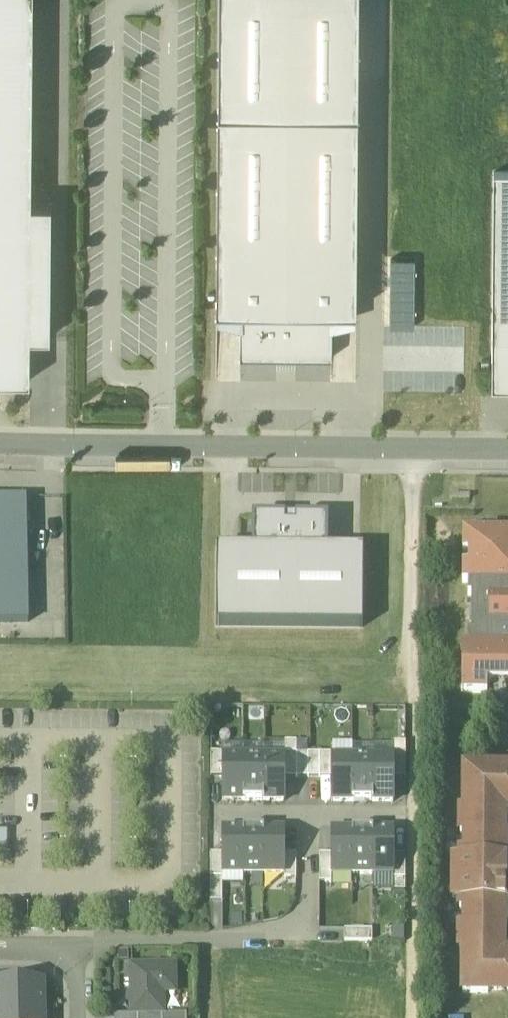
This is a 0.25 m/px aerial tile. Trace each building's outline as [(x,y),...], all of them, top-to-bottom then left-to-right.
[(30,380),(30,337),(50,337),(51,204),(31,203),(33,0),(0,0),(0,380),(30,380)] [(217,307),(239,307),(239,355),(331,356),(332,309),(359,309),(360,0),(218,0),(217,307)] [(493,172),(492,388),(507,388),(507,172),(493,172)] [(31,622),(28,501),(0,502),(0,622),(31,622)] [(217,628),(361,630),(362,550),(326,550),(327,522),(255,521),(254,549),(218,549),(217,628)] [(468,585),(507,586),(507,534),(463,534),(463,555),(468,555),(468,567),(463,567),(463,585),(468,585)] [(468,648),(507,648),(507,586),(468,585),(468,648)] [(462,695),(488,695),(488,685),(507,685),(507,648),(468,648),(462,648),(462,695)] [(285,779),(297,779),(297,754),(297,742),(285,742),(285,758),(285,779)] [(297,779),(308,779),(308,754),(297,754),(297,779)] [(321,754),(308,754),(308,779),(321,779),(321,754)] [(332,754),(321,754),(321,779),(332,778),(332,758),(332,754)] [(211,778),(223,778),(223,758),(223,755),(211,755),(211,778)] [(394,755),(394,758),(394,779),(406,779),(406,755),(394,755)] [(223,802),(244,802),(244,758),(223,758),(223,778),(223,802)] [(244,802),(264,802),(264,758),(244,758),(244,802)] [(285,758),(264,758),(264,802),(285,802),(285,779),(285,758)] [(332,803),(353,803),(353,758),(332,758),(332,778),(332,803)] [(353,803),(373,803),(373,758),(353,758),(353,803)] [(394,758),(373,758),(373,803),(394,803),(394,779),(394,758)] [(490,771),(490,769),(464,768),(464,785),(469,785),(469,792),(464,792),(464,810),(461,810),(460,836),(464,836),(464,851),(460,851),(460,862),(453,862),(453,878),(464,878),(464,884),(453,884),(452,899),(460,899),(460,911),(464,911),(464,926),(460,926),(460,952),(463,952),(463,970),(468,970),(468,977),(463,977),(463,994),(488,994),(488,991),(507,991),(507,954),(501,953),(501,928),(505,928),(505,903),(507,903),(507,876),(505,876),(505,834),(502,834),(502,809),(507,809),(507,771),(490,771)] [(224,875),(243,875),(243,831),(224,831),(224,853),(224,875)] [(264,831),(243,831),(243,875),(263,875),(264,831)] [(285,831),(264,831),(263,875),(285,875),(285,855),(285,831)] [(332,876),(352,876),(353,831),(332,831),(332,855),(332,876)] [(352,876),(373,876),(373,831),(353,831),(352,876)] [(395,831),(373,831),(373,876),(394,876),(394,855),(395,831)] [(224,875),(224,853),(211,855),(211,903),(223,903),(224,875)] [(297,855),(285,855),(285,875),(285,879),(296,879),(297,855)] [(332,876),(332,855),(320,855),(320,882),(331,882),(332,876)] [(406,855),(394,855),(394,876),(394,891),(405,891),(406,855)] [(373,943),(373,930),(345,930),(345,943),(373,943)] [(175,967),(132,968),(132,1015),(139,1015),(164,1014),(163,988),(176,988),(175,967)] [(0,984),(0,1017),(43,1017),(43,983),(0,984)]
